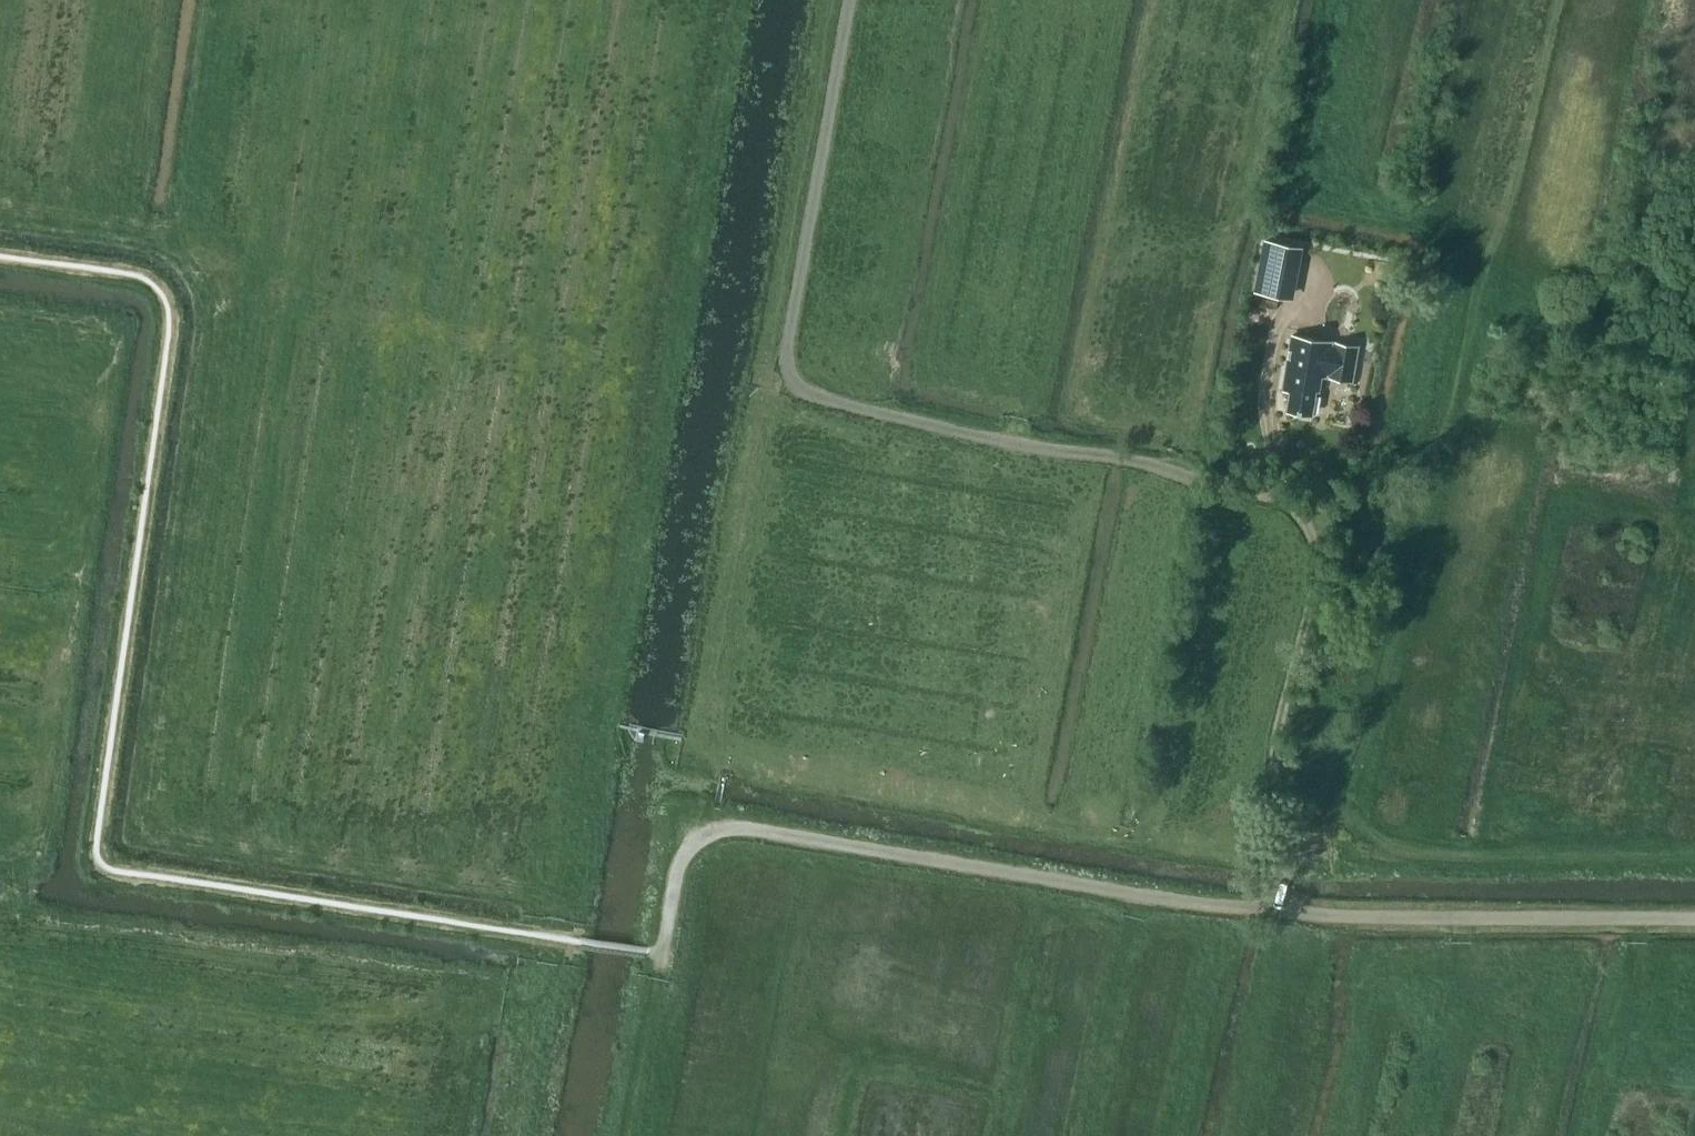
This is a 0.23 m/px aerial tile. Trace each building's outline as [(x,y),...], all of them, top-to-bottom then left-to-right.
[(1265,241),(1256,289),(1290,295),(1299,247),(1265,241)] [(1319,389),(1322,375),(1352,380),(1358,345),(1293,334),(1284,389),(1291,390),(1288,409),(1312,413),(1316,389),(1319,389)]
